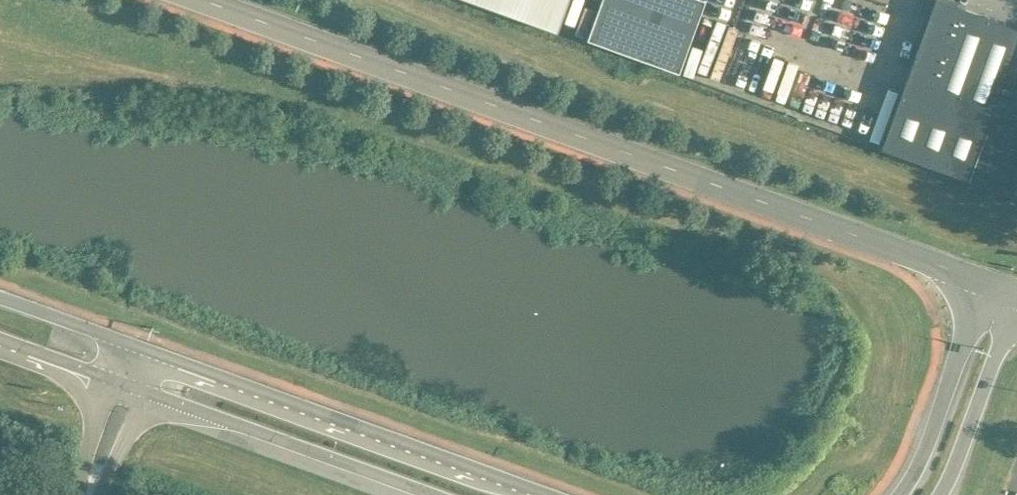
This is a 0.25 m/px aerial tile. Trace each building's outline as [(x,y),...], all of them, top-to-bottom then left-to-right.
[(573,0),(475,0),(561,31),(573,0)] [(706,0),(603,0),(588,40),(680,73),(707,0),(706,0)] [(1004,86),(1016,50),(1016,28),(940,0),(936,0),(883,148),(969,180),(983,142),(984,142),(1004,86)] [(1004,86),(984,142),(983,142),(969,180),(1016,197),(1016,91),(1004,86)]
